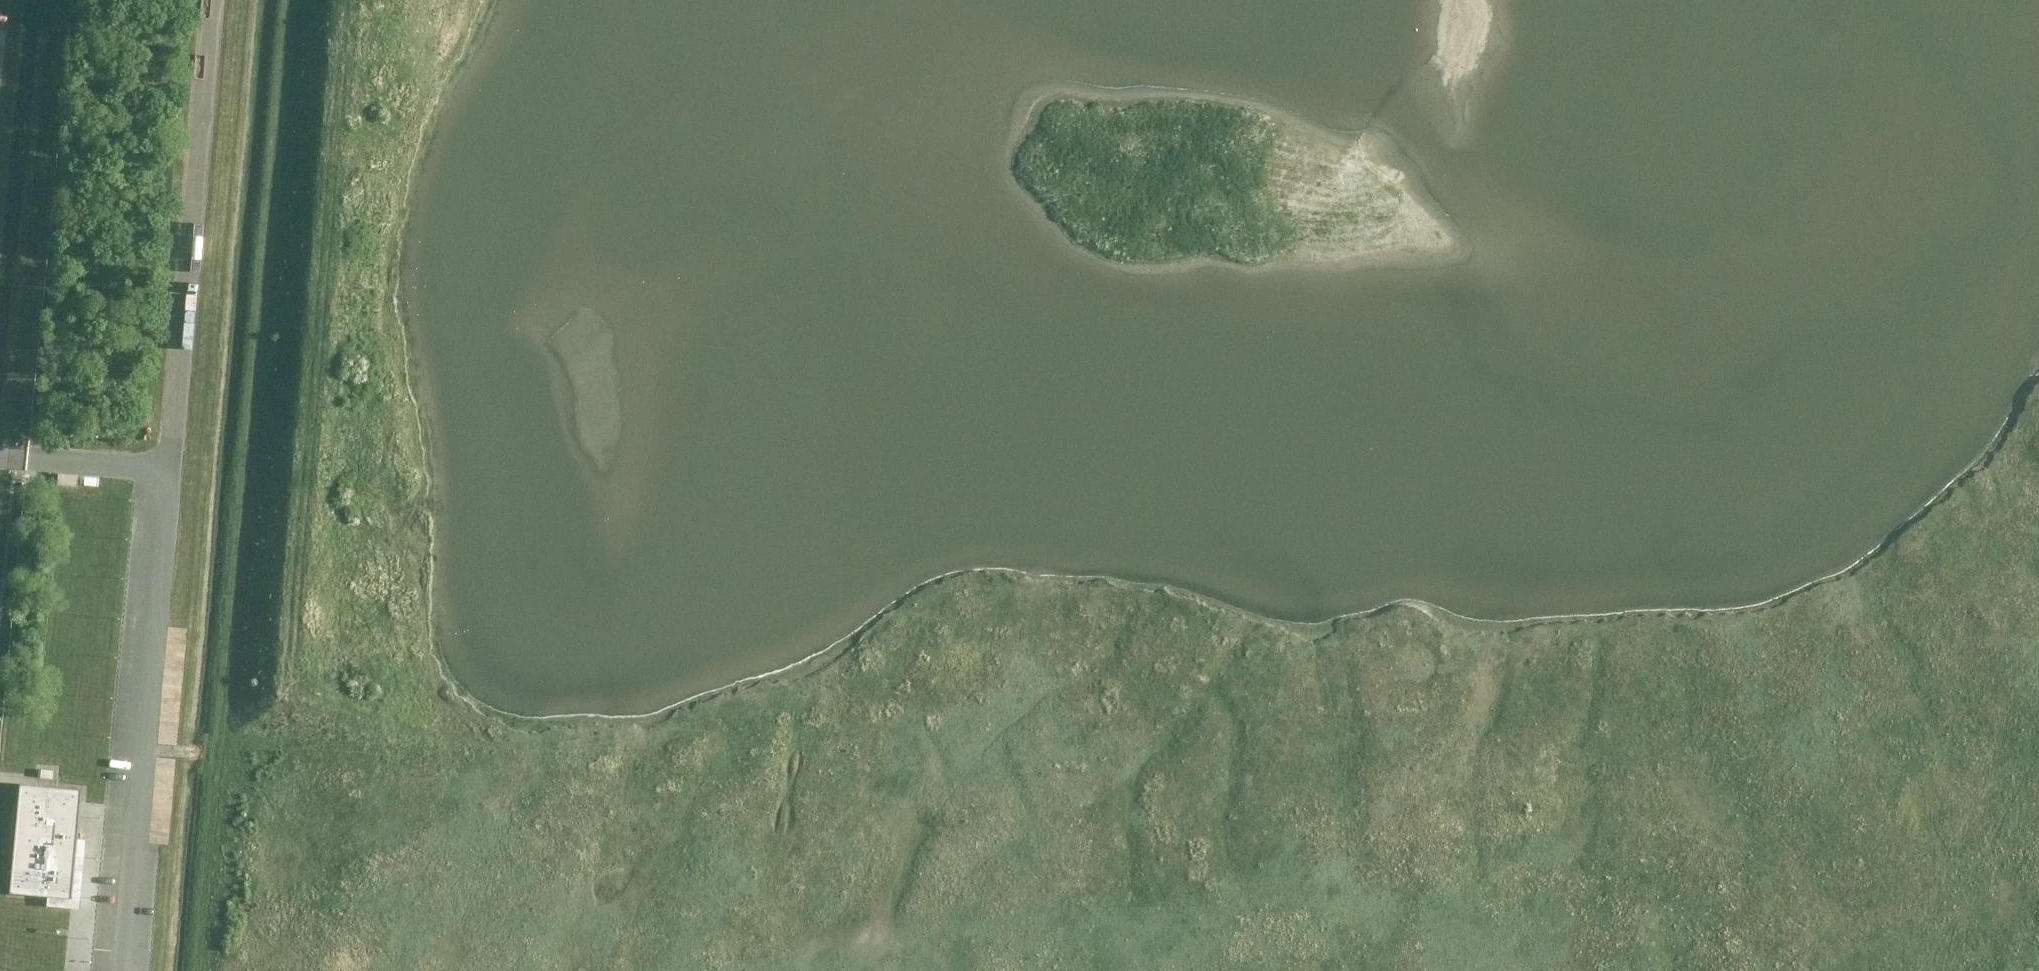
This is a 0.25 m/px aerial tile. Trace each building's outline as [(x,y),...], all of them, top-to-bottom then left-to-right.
[(12,893),(18,894),(73,898),(83,789),(29,784),(22,783),(12,893)]
